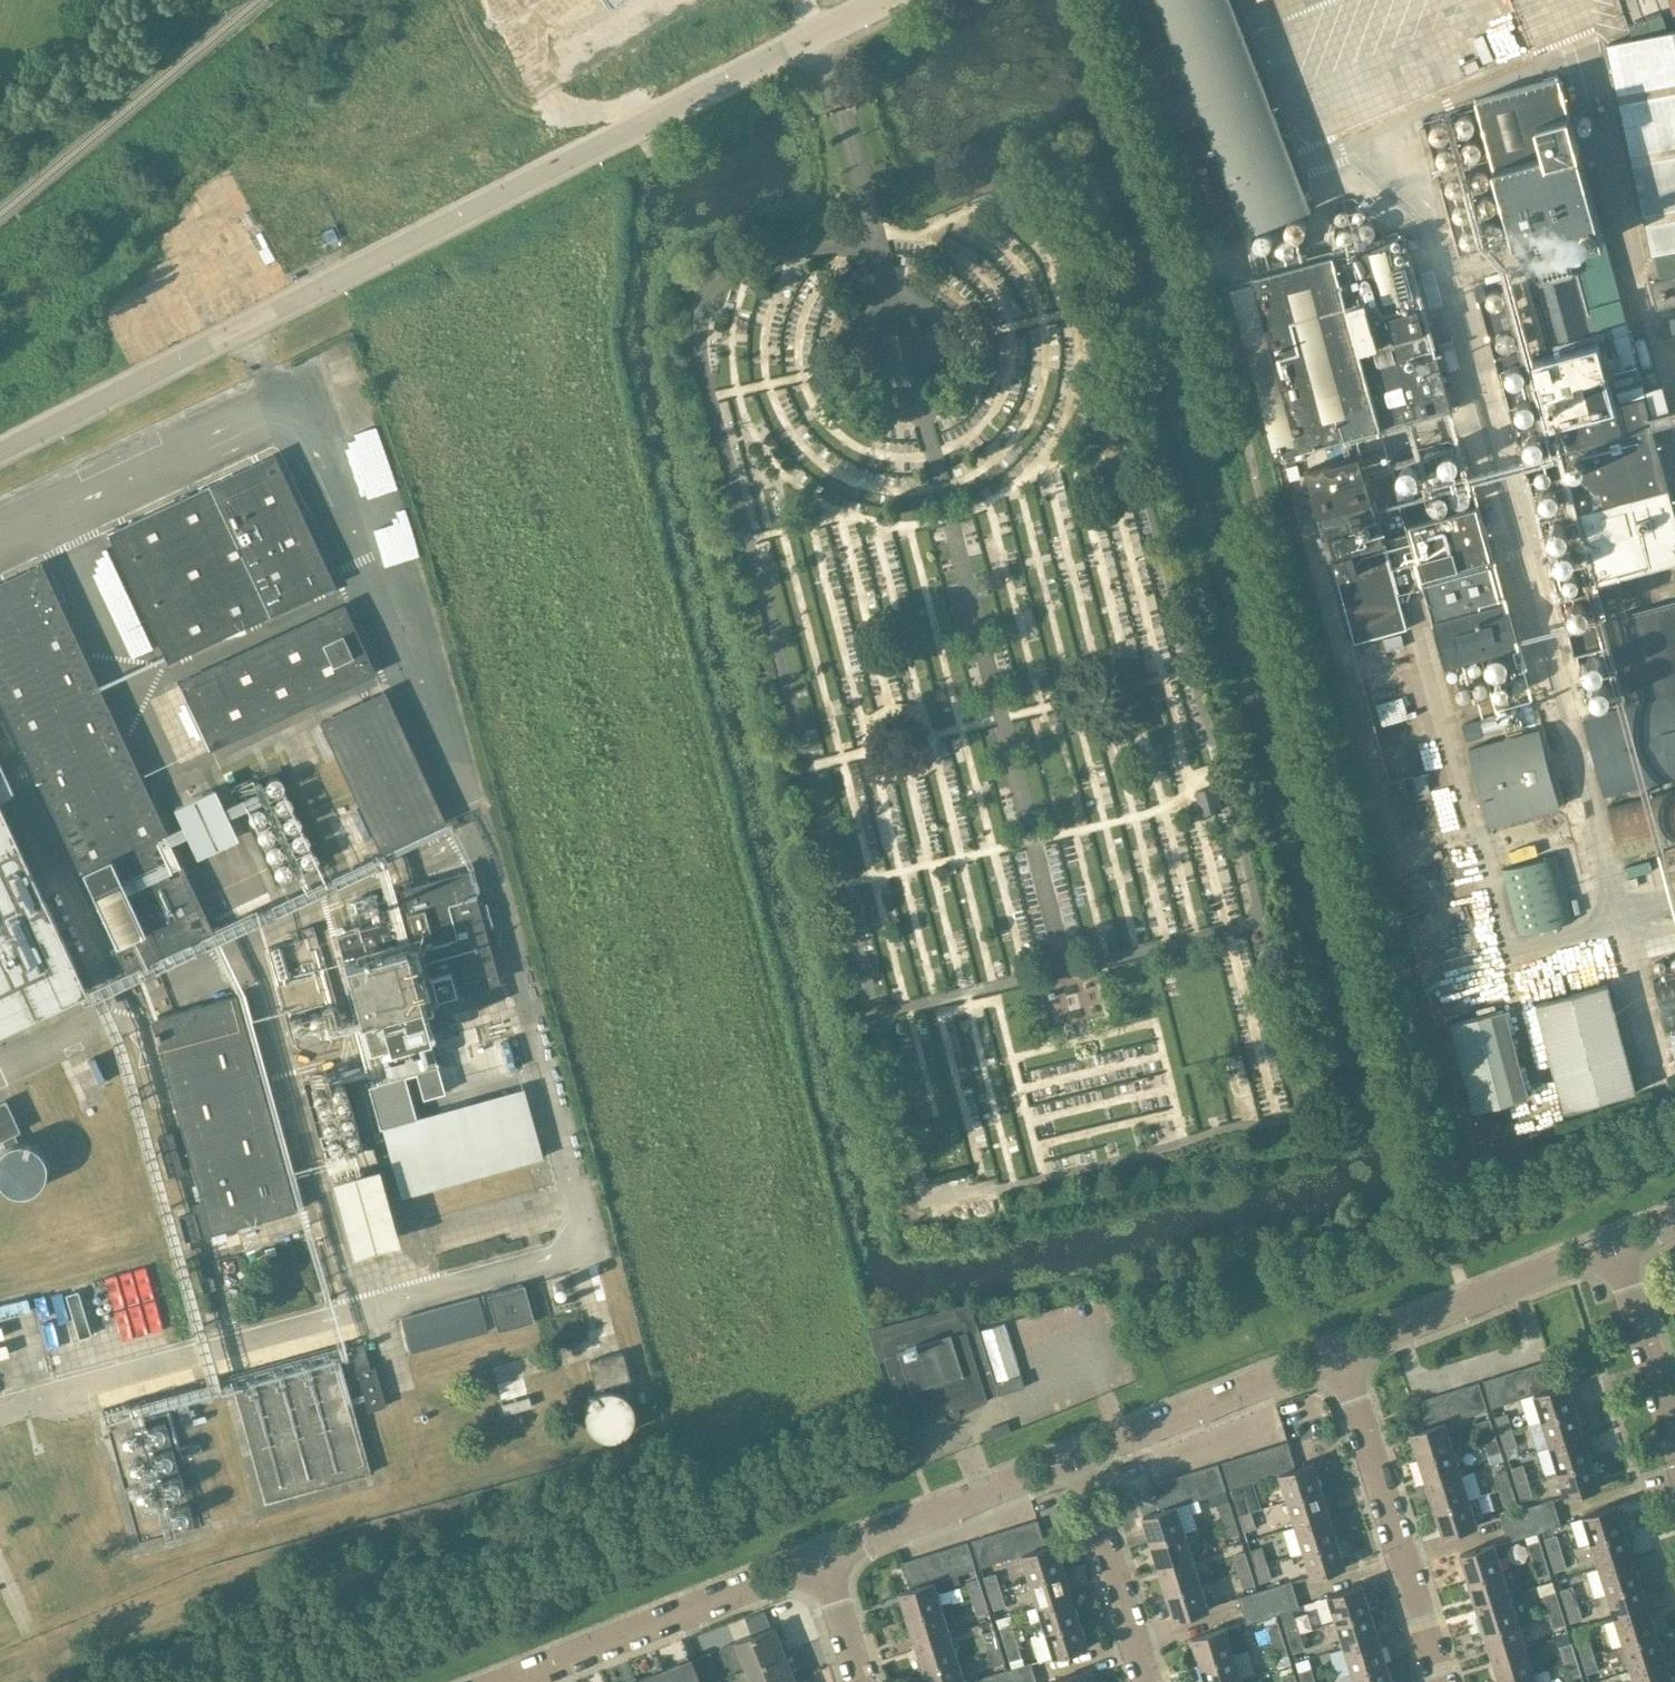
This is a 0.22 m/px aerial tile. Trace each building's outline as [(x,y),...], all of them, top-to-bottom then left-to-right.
[(1249,231),(1310,208),(1231,0),(1160,0),(1182,58),(1249,231)] [(1651,253),(1674,248),(1674,31),(1609,44),(1651,253)] [(1476,99),(1521,272),(1514,273),(1595,582),(1674,560),(1674,507),(1645,394),(1615,401),(1597,328),(1625,322),(1560,76),(1476,99)] [(1276,455),(1322,442),(1420,416),(1452,407),(1404,234),(1373,242),(1227,282),(1276,455)] [(1419,275),(1427,301),(1439,297),(1432,271),(1419,275)] [(1651,282),(1658,308),(1674,303),(1674,275),(1651,282)] [(904,395),(930,388),(927,374),(932,373),(929,362),(944,358),(936,331),(921,335),(919,326),(910,328),(909,321),(889,327),(891,333),(883,336),(886,345),(870,349),(877,376),(894,372),(897,383),(900,382),(904,395)] [(1360,453),(1306,468),(1353,642),(1378,635),(1405,628),(1406,628),(1360,453)] [(274,455),(211,484),(211,483),(107,532),(167,660),(271,613),(334,584),(274,455)] [(1479,505),(1408,524),(1446,665),(1517,646),(1481,514),(1479,505)] [(97,561),(111,554),(101,533),(87,540),(97,561)] [(125,968),(209,929),(40,564),(0,582),(0,698),(125,968)] [(1584,716),(1604,794),(1674,776),(1674,602),(1611,617),(1634,703),(1584,716)] [(374,671),(344,604),(177,681),(182,691),(155,704),(181,760),(374,671)] [(325,759),(335,755),(378,850),(443,820),(383,691),(319,721),(320,723),(310,727),(325,759)] [(1385,722),(1413,715),(1407,692),(1379,700),(1385,722)] [(1560,806),(1539,729),(1469,748),(1489,825),(1560,806)] [(1216,784),(1195,789),(1202,814),(1223,809),(1216,784)] [(1607,804),(1621,858),(1674,844),(1674,787),(1607,804)] [(84,988),(0,808),(0,1027),(84,988)] [(1558,854),(1501,869),(1518,932),(1575,917),(1558,854)] [(498,979),(468,870),(384,893),(390,916),(407,911),(431,997),(498,979)] [(423,1097),(444,1091),(420,1001),(403,943),(395,916),(336,934),(343,960),(359,1017),(376,1082),(368,1085),(380,1127),(382,1127),(401,1197),(408,1221),(420,1217),(413,1193),(542,1157),(523,1087),(416,1117),(404,1075),(416,1072),(423,1097)] [(265,948),(283,1014),(335,1000),(316,934),(265,948)] [(1653,978),(1667,1032),(1674,1030),(1674,973),(1653,978)] [(1564,1110),(1637,1091),(1609,984),(1536,1003),(1564,1110)] [(179,1216),(185,1240),(296,1209),(236,994),(150,1018),(201,1202),(192,1205),(194,1212),(179,1216)] [(1528,1096),(1505,1008),(1451,1023),(1474,1111),(1528,1096)] [(336,1172),(355,1250),(398,1240),(358,1070),(314,1081),(335,1172),(336,1172)] [(0,1104),(0,1141),(18,1133),(3,1102),(0,1104)] [(1484,1137),(1489,1151),(1501,1146),(1496,1131),(1484,1137)] [(158,1136),(168,1176),(182,1172),(172,1132),(158,1136)] [(8,1199),(16,1200),(25,1198),(32,1194),(38,1187),(41,1180),(41,1171),(39,1163),(34,1156),(28,1151),(20,1148),(11,1148),(3,1151),(0,1153),(0,1195),(8,1199)] [(200,1279),(203,1291),(215,1288),(212,1276),(200,1279)] [(534,1319),(523,1283),(487,1293),(497,1330),(534,1319)] [(488,1331),(478,1295),(401,1316),(411,1352),(488,1331)] [(877,1328),(872,1329),(873,1330),(874,1339),(875,1339),(881,1337),(888,1358),(910,1428),(945,1415),(947,1417),(950,1419),(954,1419),(957,1418),(959,1416),(961,1412),(961,1409),(986,1399),(966,1335),(978,1330),(975,1321),(970,1305),(955,1309),(956,1313),(886,1335),(882,1330),(881,1329),(880,1328),(877,1328)] [(363,1344),(350,1347),(367,1410),(385,1405),(374,1366),(370,1367),(363,1344)] [(629,1377),(622,1352),(589,1361),(596,1386),(629,1377)] [(338,1355),(232,1385),(264,1501),(370,1471),(338,1355)] [(1548,1360),(1536,1364),(1544,1390),(1556,1386),(1548,1360)] [(1534,1393),(1544,1390),(1536,1364),(1523,1368),(1530,1394),(1534,1393)] [(1523,1368),(1510,1372),(1518,1398),(1530,1394),(1523,1368)] [(1510,1372),(1497,1376),(1505,1402),(1518,1398),(1510,1372)] [(1492,1406),(1505,1402),(1497,1376),(1484,1380),(1492,1406)] [(1478,1382),(1465,1386),(1473,1412),(1486,1408),(1478,1382)] [(1569,1382),(1556,1386),(1544,1390),(1534,1393),(1543,1420),(1577,1409),(1569,1382)] [(1465,1386),(1452,1390),(1460,1416),(1473,1412),(1465,1386)] [(632,1419),(632,1416),(632,1414),(632,1412),(632,1409),(631,1407),(631,1405),(629,1401),(627,1398),(626,1397),(624,1395),(622,1394),(620,1392),(618,1391),(615,1390),(610,1389),(607,1389),(605,1389),(600,1390),(597,1391),(596,1392),(593,1394),(591,1395),(589,1397),(588,1399),(586,1402),(585,1403),(584,1406),(584,1409),(583,1411),(583,1413),(583,1416),(583,1418),(584,1421),(585,1423),(587,1427),(588,1428),(590,1430),(592,1432),(593,1433),(595,1434),(597,1436),(600,1437),(602,1438),(606,1438),(608,1438),(611,1438),(614,1438),(615,1437),(618,1436),(620,1435),(624,1432),(625,1431),(627,1429),(628,1427),(629,1425),(630,1424),(631,1421),(632,1419)] [(1452,1390),(1439,1394),(1447,1420),(1460,1416),(1452,1390)] [(1445,1420),(1447,1420),(1439,1394),(1426,1398),(1435,1424),(1445,1420)] [(502,1403),(505,1413),(531,1405),(528,1395),(502,1403)] [(1414,1402),(1422,1428),(1435,1424),(1426,1398),(1414,1402)] [(1585,1434),(1577,1409),(1543,1420),(1551,1445),(1585,1434)] [(1507,1412),(1495,1416),(1500,1433),(1513,1429),(1507,1412)] [(1490,1417),(1478,1421),(1479,1425),(1482,1433),(1483,1438),(1495,1434),(1490,1417)] [(1445,1420),(1435,1424),(1422,1428),(1411,1432),(1420,1458),(1454,1447),(1445,1420)] [(1505,1448),(1518,1445),(1513,1429),(1500,1433),(1505,1448)] [(1488,1454),(1501,1450),(1495,1434),(1483,1438),(1488,1454)] [(1585,1434),(1551,1445),(1559,1471),(1593,1460),(1585,1434)] [(1288,1442),(1274,1446),(1282,1472),(1296,1467),(1288,1442)] [(1280,1472),(1282,1472),(1274,1446),(1261,1450),(1269,1476),(1280,1472)] [(1454,1447),(1420,1458),(1428,1483),(1462,1473),(1454,1447)] [(1256,1480),(1269,1476),(1261,1450),(1248,1454),(1256,1480)] [(1243,1484),(1256,1480),(1248,1454),(1236,1458),(1243,1484)] [(1230,1488),(1243,1484),(1236,1458),(1223,1462),(1230,1488)] [(1567,1497),(1601,1486),(1593,1460),(1559,1471),(1567,1497)] [(1314,1462),(1296,1467),(1282,1472),(1280,1472),(1288,1499),(1322,1488),(1314,1462)] [(1511,1466),(1516,1484),(1529,1480),(1523,1463),(1511,1466)] [(1225,1489),(1218,1464),(1205,1468),(1213,1493),(1225,1489)] [(1205,1468),(1192,1472),(1200,1497),(1213,1493),(1205,1468)] [(1494,1472),(1499,1489),(1512,1485),(1506,1469),(1494,1472)] [(1187,1501),(1200,1497),(1192,1472),(1179,1476),(1187,1501)] [(1462,1473),(1428,1483),(1436,1509),(1470,1498),(1462,1473)] [(1177,1504),(1187,1501),(1179,1476),(1166,1480),(1174,1505),(1177,1504)] [(1161,1509),(1174,1505),(1166,1480),(1153,1484),(1161,1509)] [(1521,1499),(1534,1495),(1529,1480),(1516,1484),(1521,1499)] [(1504,1505),(1517,1501),(1512,1485),(1499,1489),(1504,1505)] [(1330,1514),(1322,1488),(1288,1499),(1296,1524),(1330,1514)] [(1246,1494),(1234,1498),(1239,1514),(1251,1510),(1246,1494)] [(1444,1535),(1478,1525),(1470,1498),(1436,1509),(1444,1535)] [(1557,1510),(1553,1498),(1525,1506),(1529,1519),(1557,1510)] [(1229,1499),(1217,1503),(1220,1514),(1222,1519),(1234,1515),(1229,1499)] [(1177,1504),(1174,1505),(1161,1509),(1142,1515),(1151,1541),(1185,1531),(1177,1504)] [(1618,1504),(1584,1515),(1592,1541),(1627,1530),(1618,1504)] [(1525,1506),(1500,1514),(1504,1527),(1529,1519),(1525,1506)] [(1244,1530),(1257,1526),(1251,1510),(1239,1514),(1244,1530)] [(1561,1524),(1557,1510),(1529,1519),(1534,1532),(1561,1524)] [(1338,1539),(1330,1514),(1296,1524),(1304,1550),(1338,1539)] [(1227,1535),(1240,1532),(1234,1515),(1222,1519),(1227,1535)] [(1534,1532),(1529,1519),(1504,1527),(1508,1541),(1534,1532)] [(1037,1520),(1025,1524),(1033,1550),(1046,1546),(1037,1520)] [(1021,1554),(1033,1550),(1025,1524),(1012,1528),(1020,1554),(1021,1554)] [(1020,1554),(1012,1528),(999,1532),(1007,1559),(1020,1554)] [(1627,1530),(1592,1541),(1600,1566),(1635,1556),(1627,1530)] [(1193,1556),(1185,1531),(1151,1541),(1159,1567),(1193,1556)] [(1007,1559),(999,1532),(986,1536),(994,1563),(1007,1559)] [(1557,1534),(1544,1537),(1550,1554),(1562,1550),(1557,1534)] [(973,1540),(981,1567),(994,1563),(986,1536),(973,1540)] [(1312,1576),(1346,1566),(1338,1539),(1304,1550),(1312,1576)] [(1540,1539),(1527,1543),(1533,1560),(1545,1556),(1540,1539)] [(968,1542),(955,1546),(963,1572),(976,1568),(968,1542)] [(1495,1542),(1462,1553),(1470,1579),(1504,1569),(1495,1542)] [(1033,1550),(1021,1554),(1029,1581),(1065,1569),(1057,1543),(1046,1546),(1033,1550)] [(1262,1545),(1250,1548),(1255,1565),(1267,1561),(1262,1545)] [(955,1546),(942,1550),(950,1576),(963,1572),(955,1546)] [(942,1550),(929,1554),(937,1580),(950,1576),(942,1550)] [(1246,1550),(1233,1554),(1238,1570),(1251,1566),(1246,1550)] [(1555,1570),(1567,1566),(1562,1550),(1550,1554),(1555,1570)] [(929,1554),(916,1558),(924,1584),(935,1581),(937,1580),(929,1554)] [(1193,1556),(1159,1567),(1167,1592),(1201,1581),(1193,1556)] [(1550,1571),(1545,1556),(1533,1560),(1538,1575),(1550,1571)] [(1635,1556),(1600,1566),(1608,1592),(1643,1581),(1635,1556)] [(911,1588),(924,1584),(916,1558),(903,1562),(911,1588)] [(1260,1581),(1272,1577),(1267,1561),(1255,1565),(1260,1581)] [(1243,1586),(1256,1583),(1251,1566),(1238,1570),(1243,1586)] [(1065,1569),(1029,1581),(1037,1606),(1074,1594),(1065,1569)] [(1470,1579),(1478,1605),(1511,1594),(1504,1569),(1470,1579)] [(996,1572),(984,1576),(990,1594),(1002,1590),(1001,1587),(996,1572)] [(979,1577),(967,1581),(972,1598),(984,1594),(979,1577)] [(1264,1588),(1268,1600),(1295,1591),(1292,1579),(1264,1588)] [(935,1581),(924,1584),(911,1588),(901,1592),(909,1618),(943,1607),(935,1581)] [(1209,1608),(1201,1581),(1167,1592),(1175,1618),(1209,1608)] [(1643,1581),(1608,1592),(1616,1617),(1651,1606),(1643,1581)] [(1363,1584),(1328,1594),(1337,1621),(1371,1610),(1363,1584)] [(1573,1585),(1560,1588),(1565,1605),(1578,1601),(1573,1585)] [(1264,1588),(1239,1596),(1243,1608),(1268,1600),(1264,1588)] [(994,1608),(1006,1604),(1002,1590),(990,1594),(994,1608)] [(1273,1614),(1276,1613),(1300,1605),(1295,1591),(1268,1600),(1273,1614)] [(1556,1592),(1544,1595),(1549,1611),(1561,1607),(1556,1592)] [(989,1610),(984,1594),(972,1598),(977,1613),(989,1610)] [(1082,1620),(1074,1594),(1037,1606),(1046,1631),(1082,1620)] [(1511,1594),(1478,1605),(1485,1630),(1519,1620),(1511,1594)] [(1247,1622),(1263,1617),(1273,1614),(1268,1600),(1243,1608),(1247,1622)] [(1583,1617),(1578,1601),(1565,1605),(1571,1621),(1583,1617)] [(1651,1606),(1616,1617),(1624,1643),(1659,1632),(1651,1606)] [(951,1633),(943,1607),(909,1618),(917,1644),(951,1633)] [(1553,1627),(1566,1622),(1561,1607),(1549,1611),(1553,1627)] [(1379,1635),(1371,1610),(1337,1621),(1345,1646),(1379,1635)] [(1295,1615),(1283,1619),(1288,1636),(1301,1632),(1300,1630),(1296,1616),(1295,1615)] [(1090,1646),(1082,1620),(1046,1631),(1054,1658),(1090,1646)] [(1493,1656),(1527,1645),(1519,1620),(1485,1630),(1493,1656)] [(1266,1625),(1272,1641),(1284,1637),(1279,1621),(1266,1625)] [(1012,1623),(1000,1627),(1006,1644),(1018,1641),(1012,1623)] [(1227,1626),(1193,1637),(1201,1663),(1235,1653),(1231,1639),(1227,1628),(1227,1626)] [(774,1627),(735,1642),(746,1669),(785,1654),(774,1627)] [(995,1628),(983,1632),(988,1649),(1001,1645),(995,1628)] [(1306,1648),(1301,1632),(1288,1636),(1293,1652),(1306,1648)] [(1659,1632),(1624,1643),(1632,1668),(1667,1657),(1659,1632)] [(925,1669),(959,1658),(951,1633),(917,1644),(925,1669)] [(1387,1661),(1379,1635),(1345,1646),(1353,1672),(1387,1661)] [(1589,1636),(1576,1640),(1582,1656),(1594,1652),(1589,1636)] [(1277,1657),(1289,1653),(1284,1637),(1272,1641),(1277,1657)] [(1023,1656),(1018,1641),(1006,1644),(1010,1659),(1023,1656)] [(1571,1641),(1560,1645),(1565,1662),(1577,1658),(1571,1641)] [(993,1664),(1005,1661),(1001,1645),(988,1649),(993,1664)] [(1501,1681),(1535,1671),(1527,1645),(1493,1656),(1501,1681)] [(696,1656),(706,1681),(714,1681),(717,1681),(716,1679),(719,1678),(709,1651),(696,1656)] [(1586,1672),(1599,1668),(1594,1652),(1582,1656),(1586,1672)] [(1201,1663),(1207,1681),(1230,1681),(1243,1678),(1235,1653),(1201,1663)] [(785,1654),(746,1669),(751,1681),(789,1681),(795,1680),(785,1654)] [(1636,1681),(1674,1681),(1667,1657),(1632,1668),(1636,1681)] [(959,1658),(925,1669),(929,1681),(967,1681),(959,1658)] [(1577,1658),(1565,1662),(1570,1676),(1570,1677),(1582,1674),(1577,1658)] [(690,1659),(663,1669),(668,1681),(699,1681),(690,1659)] [(1016,1665),(1004,1669),(1008,1681),(1035,1673),(1031,1661),(1026,1662),(1016,1665)] [(1387,1661),(1353,1672),(1356,1681),(1393,1681),(1387,1661)] [(1299,1670),(1303,1681),(1317,1681),(1312,1666),(1299,1670)] [(638,1681),(668,1681),(663,1669),(637,1680),(638,1681)] [(978,1677),(979,1681),(1007,1681),(1008,1681),(1004,1669),(978,1677)] [(1050,1681),(1088,1681),(1085,1671),(1050,1681)] [(1535,1671),(1501,1681),(1538,1681),(1535,1671)] [(1282,1675),(1284,1681),(1298,1681),(1295,1672),(1282,1675)] [(1035,1673),(1008,1681),(1038,1681),(1035,1673)]
